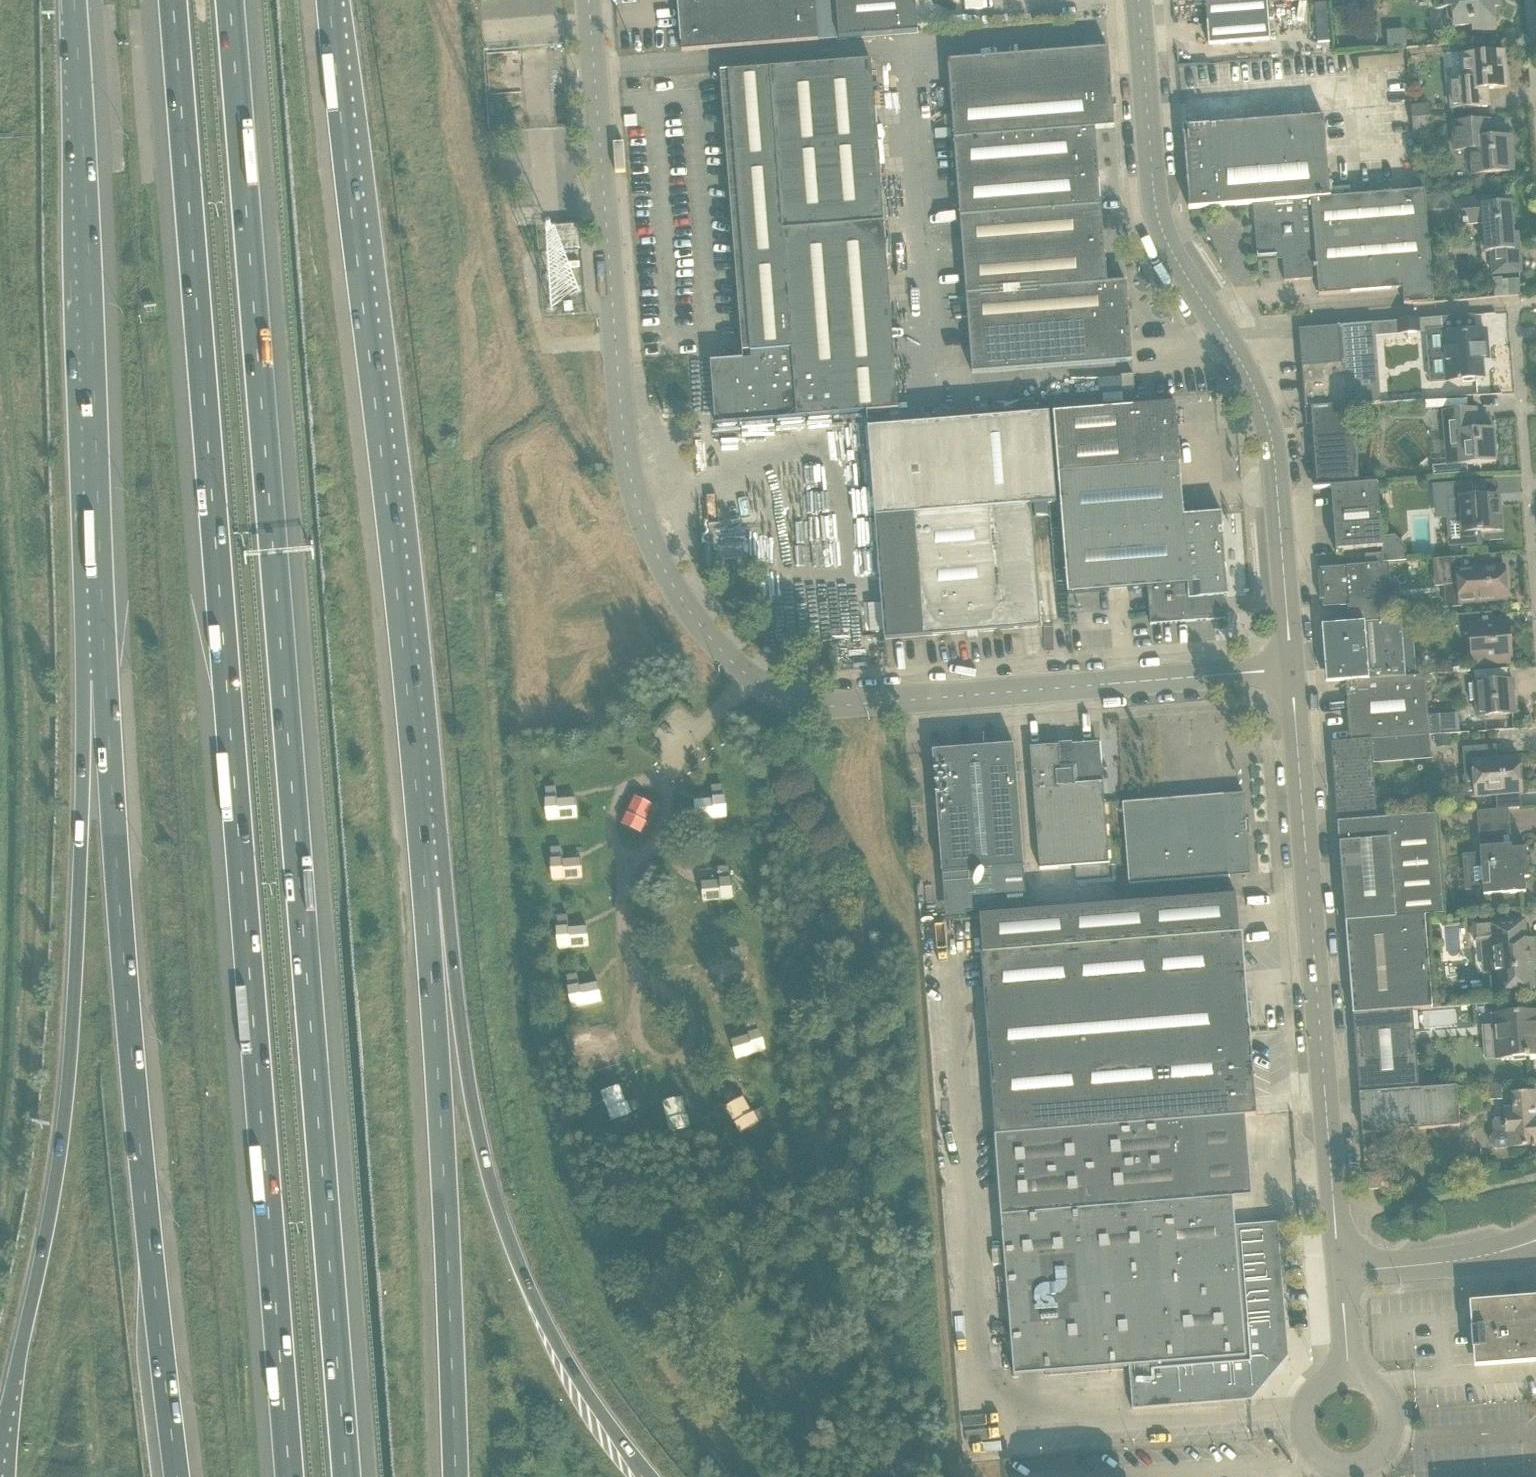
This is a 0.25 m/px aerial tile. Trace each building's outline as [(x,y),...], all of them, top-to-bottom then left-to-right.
[(681,51),(704,50),(819,40),(815,0),(677,0),(681,51)] [(839,38),(917,32),(919,32),(916,0),(836,0),(839,38)] [(1266,0),(1253,0),(1205,4),(1208,46),(1270,41),(1266,0)] [(1332,9),(1350,7),(1349,0),(1331,0),(1332,9)] [(1435,10),(1445,9),(1447,26),(1454,26),(1454,27),(1472,25),(1472,31),(1474,31),(1494,29),(1492,8),(1499,7),(1499,0),(1434,0),(1435,10)] [(947,61),(953,140),(1095,129),(1114,127),(1108,48),(947,61)] [(1502,51),(1482,53),(1462,55),(1464,80),(1448,81),(1450,109),(1486,106),(1485,87),(1505,86),(1502,51)] [(770,415),(771,419),(898,409),(870,60),(728,71),(751,367),(719,370),(722,419),(770,415)] [(1428,104),(1411,105),(1412,119),(1429,118),(1428,104)] [(1188,209),(1252,204),(1328,198),(1328,197),(1322,116),(1182,127),(1188,209)] [(1429,118),(1412,119),(1413,133),(1431,131),(1429,118)] [(1487,120),(1467,121),(1451,123),(1453,151),(1469,150),(1471,174),(1511,171),(1508,136),(1488,137),(1487,120)] [(953,140),(959,217),(1101,206),(1095,129),(953,140)] [(1328,198),(1252,204),(1257,257),(1282,255),(1284,281),(1318,278),(1319,295),(1400,288),(1401,304),(1431,302),(1422,190),(1328,197),(1328,198)] [(1489,251),(1491,274),(1519,272),(1517,248),(1512,248),(1508,204),(1489,205),(1489,197),(1451,200),(1453,224),(1481,222),(1484,252),(1489,251)] [(959,217),(967,322),(1128,310),(1126,282),(1107,283),(1101,206),(959,217)] [(579,219),(551,223),(553,253),(581,250),(579,219)] [(1447,255),(1432,256),(1433,265),(1448,263),(1447,255)] [(1128,310),(967,322),(971,373),(1132,361),(1128,310)] [(1442,317),(1416,319),(1417,332),(1426,331),(1430,382),(1433,382),(1447,381),(1483,378),(1481,359),(1487,359),(1485,330),(1475,331),(1473,315),(1442,317)] [(1416,319),(1396,321),(1397,333),(1417,332),(1416,319)] [(1341,326),(1298,329),(1299,338),(1301,366),(1304,407),(1304,409),(1347,405),(1351,405),(1376,403),(1369,323),(1341,326)] [(1121,392),(1134,391),(1133,374),(1120,375),(1121,392)] [(1068,594),(1147,588),(1188,585),(1183,516),(1179,464),(1180,464),(1176,404),(1054,413),(1068,594)] [(1311,425),(1317,488),(1357,485),(1351,405),(1347,405),(1304,409),(1305,425),(1311,425)] [(1447,465),(1432,466),(1432,476),(1467,473),(1467,472),(1467,464),(1495,462),(1492,430),(1476,431),(1475,409),(1455,411),(1443,412),(1447,465)] [(868,428),(885,644),(886,644),(886,639),(967,633),(966,629),(977,628),(978,632),(1040,627),(1031,504),(1055,502),(1049,414),(868,428)] [(1451,484),(1432,486),(1434,504),(1443,503),(1444,519),(1461,518),(1462,533),(1463,549),(1481,548),(1480,532),(1500,530),(1497,496),(1472,498),(1470,483),(1451,484)] [(1332,509),(1330,509),(1330,515),(1333,514),(1334,527),(1331,528),(1333,554),(1336,554),(1336,551),(1356,550),(1381,548),(1382,548),(1382,542),(1377,484),(1357,486),(1357,485),(1330,487),(1330,489),(1331,493),(1332,509)] [(1188,585),(1147,588),(1150,625),(1219,619),(1217,597),(1228,597),(1223,535),(1219,536),(1219,530),(1223,530),(1222,513),(1183,516),(1188,585)] [(1382,548),(1381,548),(1381,553),(1382,562),(1401,561),(1400,549),(1392,541),(1382,542),(1382,548)] [(1381,553),(1365,554),(1366,565),(1382,563),(1382,562),(1381,553)] [(1443,559),(1434,560),(1436,586),(1445,585),(1459,584),(1459,587),(1460,604),(1486,601),(1506,600),(1505,587),(1503,567),(1488,568),(1487,555),(1467,557),(1443,559)] [(1339,567),(1319,568),(1320,587),(1322,607),(1348,605),(1350,624),(1391,621),(1389,597),(1381,598),(1380,587),(1379,582),(1389,581),(1388,563),(1382,563),(1366,565),(1339,567)] [(1491,612),(1471,614),(1457,615),(1458,627),(1469,626),(1472,660),(1510,657),(1508,623),(1492,624),(1491,612)] [(1350,624),(1321,626),(1326,684),(1346,682),(1350,742),(1371,740),(1427,735),(1429,735),(1427,716),(1424,676),(1416,677),(1413,619),(1391,621),(1350,624)] [(1512,680),(1492,682),(1468,684),(1469,701),(1475,700),(1476,717),(1513,714),(1511,687),(1512,687),(1512,680)] [(1457,713),(1427,716),(1429,735),(1435,735),(1449,734),(1459,733),(1457,713)] [(1449,734),(1435,735),(1435,736),(1436,747),(1450,746),(1449,738),(1449,735),(1449,734)] [(1331,743),(1337,823),(1377,820),(1377,819),(1372,761),(1424,757),(1428,752),(1427,735),(1371,740),(1350,742),(1331,743)] [(1029,748),(1031,768),(1039,869),(1074,866),(1075,879),(1109,876),(1100,763),(1098,763),(1097,744),(1072,746),(1071,743),(1065,743),(1065,747),(1058,747),(1058,745),(1029,748)] [(1014,745),(931,752),(933,772),(941,874),(962,872),(966,912),(1027,907),(1023,867),(1015,765),(1014,745)] [(1475,747),(1461,748),(1463,776),(1472,776),(1474,796),(1495,794),(1496,805),(1496,809),(1496,810),(1508,809),(1521,808),(1520,792),(1521,792),(1518,758),(1496,760),(1495,745),(1475,747)] [(722,785),(712,786),(713,796),(723,795),(722,785)] [(556,787),(545,787),(546,798),(556,797),(556,787)] [(1122,803),(1123,823),(1128,884),(1249,875),(1243,793),(1122,803)] [(634,796),(621,823),(641,832),(646,822),(644,822),(652,805),(634,796)] [(712,799),(694,801),(695,812),(696,820),(725,818),(723,796),(712,797),(712,799)] [(557,797),(546,798),(548,820),(577,818),(576,798),(557,800),(557,797)] [(1477,825),(1505,823),(1509,823),(1508,809),(1476,812),(1477,825)] [(1337,823),(1345,923),(1424,916),(1442,914),(1434,815),(1377,819),(1377,820),(1337,823)] [(1505,823),(1477,825),(1479,838),(1500,837),(1506,836),(1505,823)] [(1510,846),(1501,847),(1479,848),(1480,856),(1464,857),(1467,888),(1482,887),(1483,895),(1525,892),(1524,879),(1528,879),(1527,859),(1530,859),(1530,858),(1526,858),(1526,849),(1511,850),(1510,846)] [(561,847),(550,848),(551,858),(562,857),(561,847)] [(562,858),(551,859),(551,860),(553,881),(582,878),(582,869),(581,858),(562,860),(562,858)] [(729,867),(718,868),(719,878),(730,877),(729,867)] [(719,880),(700,882),(701,893),(702,902),(732,899),(730,877),(719,878),(719,880)] [(981,956),(995,1136),(1244,1116),(1255,1115),(1242,936),(1240,936),(1238,898),(980,917),(983,956),(981,956)] [(567,915),(556,916),(557,926),(567,926),(567,915)] [(1345,923),(1352,1014),(1412,1010),(1432,1008),(1431,991),(1436,985),(1435,981),(1430,981),(1429,972),(1434,967),(1434,962),(1428,963),(1427,954),(1432,948),(1432,943),(1426,943),(1424,916),(1345,923)] [(1473,940),(1490,939),(1495,939),(1497,972),(1492,973),(1494,991),(1534,988),(1530,940),(1525,941),(1524,921),(1472,925),(1473,940)] [(568,926),(557,927),(559,949),(588,946),(588,938),(587,926),(568,928),(568,926)] [(741,947),(731,949),(733,959),(743,957),(741,947)] [(732,962),(714,966),(718,985),(747,979),(743,958),(732,960),(732,962)] [(576,974),(566,976),(568,986),(578,984),(576,974)] [(579,984),(568,987),(572,1008),(573,1008),(602,1002),(600,993),(597,982),(579,986),(579,984)] [(1435,991),(1435,995),(1439,1003),(1443,1004),(1446,1002),(1448,998),(1443,990),(1439,989),(1435,991)] [(1352,1014),(1358,1094),(1418,1089),(1412,1010),(1352,1014)] [(1519,1013),(1491,1015),(1495,1059),(1535,1056),(1535,1037),(1535,1030),(1535,1012),(1519,1013)] [(754,1020),(745,1023),(748,1032),(749,1032),(757,1030),(754,1020)] [(733,1039),(739,1058),(767,1050),(760,1029),(757,1030),(749,1032),(750,1034),(733,1039)] [(589,1034),(579,1037),(582,1047),(592,1044),(589,1034)] [(592,1044),(580,1048),(586,1069),(616,1060),(610,1041),(593,1046),(592,1044)] [(1425,1041),(1421,1044),(1422,1053),(1426,1057),(1431,1056),(1434,1053),(1433,1043),(1429,1041),(1425,1041)] [(1500,1083),(1488,1084),(1489,1096),(1500,1095),(1500,1083)] [(619,1086),(600,1093),(604,1103),(611,1121),(631,1113),(627,1102),(625,1103),(619,1087),(619,1086)] [(1418,1089),(1358,1094),(1361,1133),(1459,1126),(1456,1086),(1418,1089)] [(1490,1138),(1490,1146),(1494,1149),(1508,1148),(1514,1147),(1531,1146),(1531,1147),(1535,1146),(1535,1096),(1535,1092),(1516,1094),(1512,1094),(1513,1108),(1504,1109),(1504,1113),(1504,1118),(1496,1118),(1492,1122),(1493,1133),(1490,1138)] [(682,1097),(662,1102),(665,1113),(668,1131),(690,1126),(688,1115),(686,1116),(682,1097)] [(743,1097),(725,1107),(731,1117),(740,1133),(759,1122),(753,1112),(752,1113),(743,1097)] [(638,1099),(628,1103),(632,1112),(641,1108),(638,1099)] [(763,1108),(754,1113),(759,1121),(768,1117),(763,1108)] [(698,1114),(688,1116),(690,1126),(700,1124),(698,1114)] [(1244,1116),(995,1136),(1013,1376),(1127,1367),(1131,1409),(1250,1401),(1287,1357),(1277,1222),(1234,1226),(1231,1197),(1250,1196),(1244,1116)] [(1388,1135),(1369,1136),(1370,1148),(1389,1147),(1388,1135)] [(1377,1173),(1365,1174),(1366,1190),(1378,1189),(1377,1173)] [(1501,1303),(1500,1304),(1477,1306),(1472,1311),(1474,1328),(1470,1328),(1472,1350),(1476,1349),(1477,1358),(1481,1364),(1505,1362),(1506,1363),(1508,1361),(1534,1359),(1535,1360),(1535,1359),(1535,1301),(1501,1303)]
